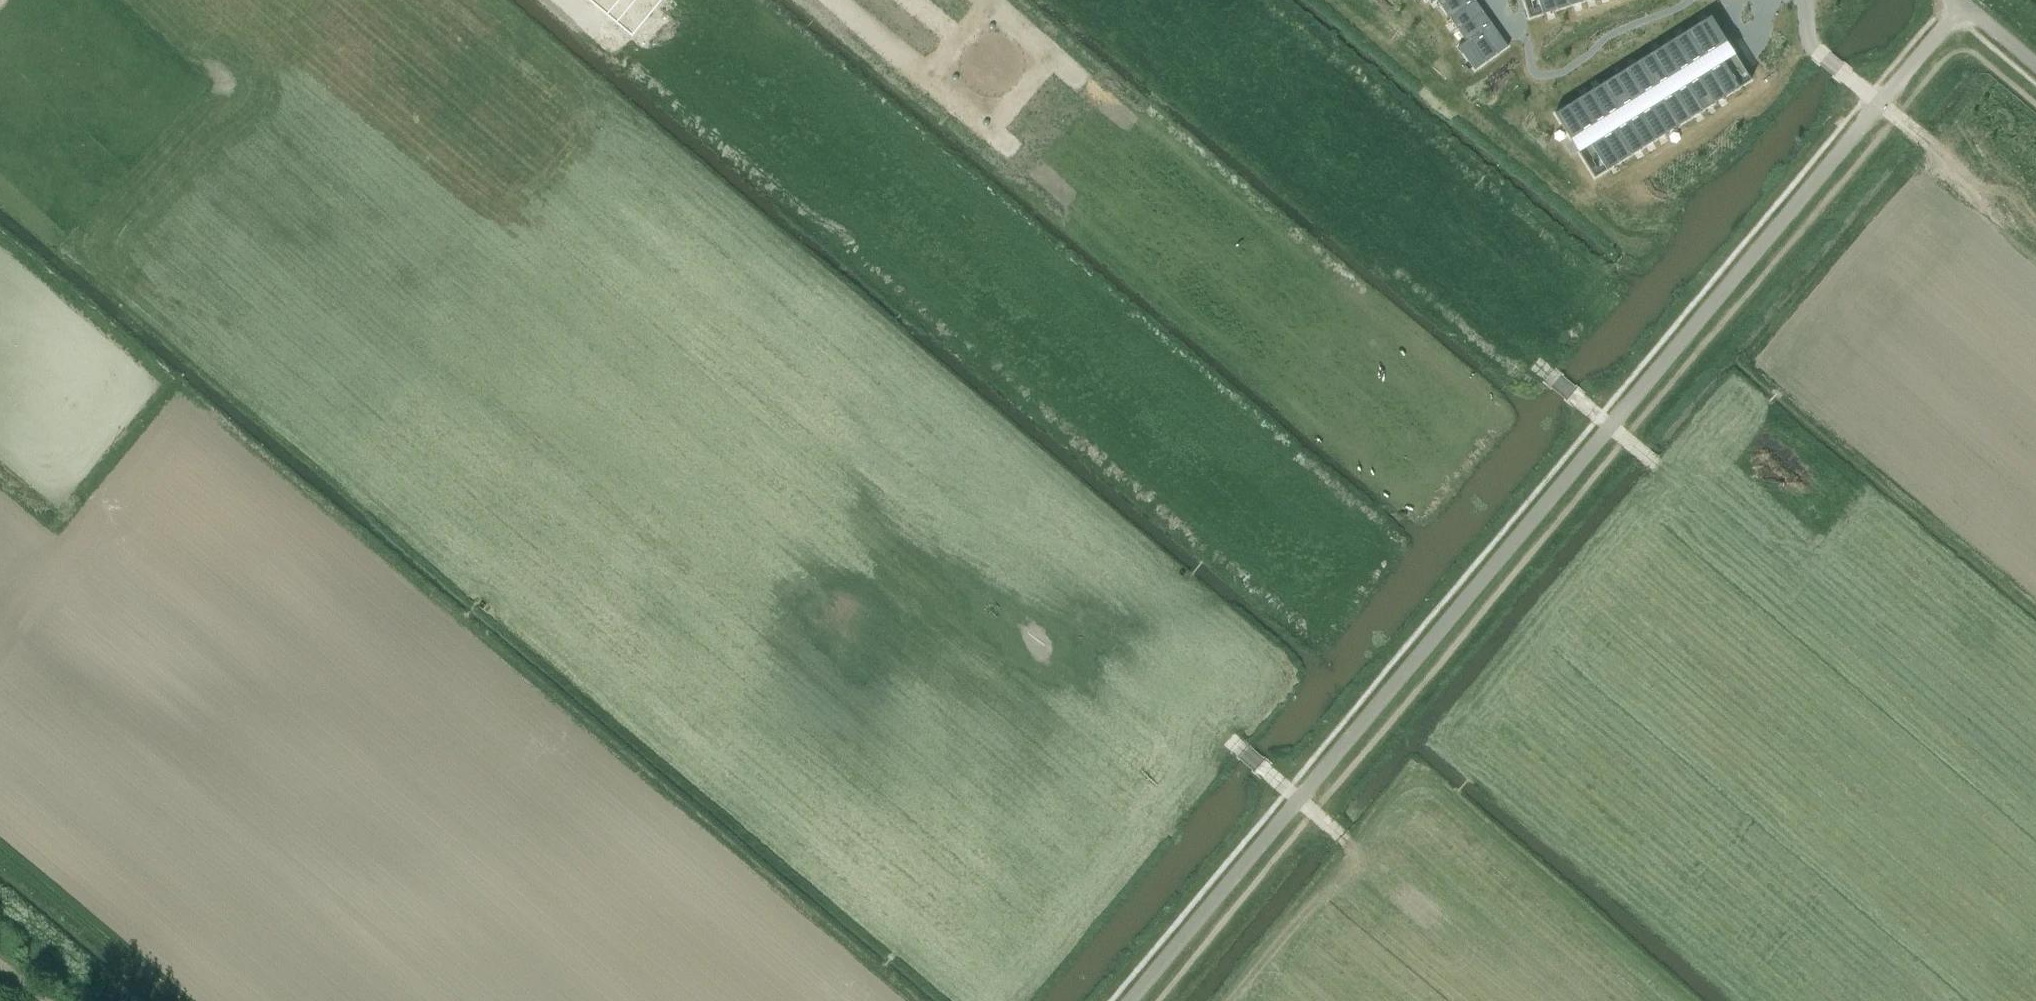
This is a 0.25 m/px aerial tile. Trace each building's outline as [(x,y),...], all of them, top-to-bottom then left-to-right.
[(630,35),(653,8),(644,0),(588,0),(630,35)] [(1473,67),(1505,44),(1474,0),(1425,0),(1473,67)] [(1542,14),(1587,0),(1538,0),(1542,14)] [(1711,16),(1555,113),(1571,139),(1726,42),(1711,16)] [(1722,61),(1590,143),(1607,170),(1739,88),(1722,61)] [(1638,229),(1629,223),(1624,230),(1633,236),(1638,229)]
